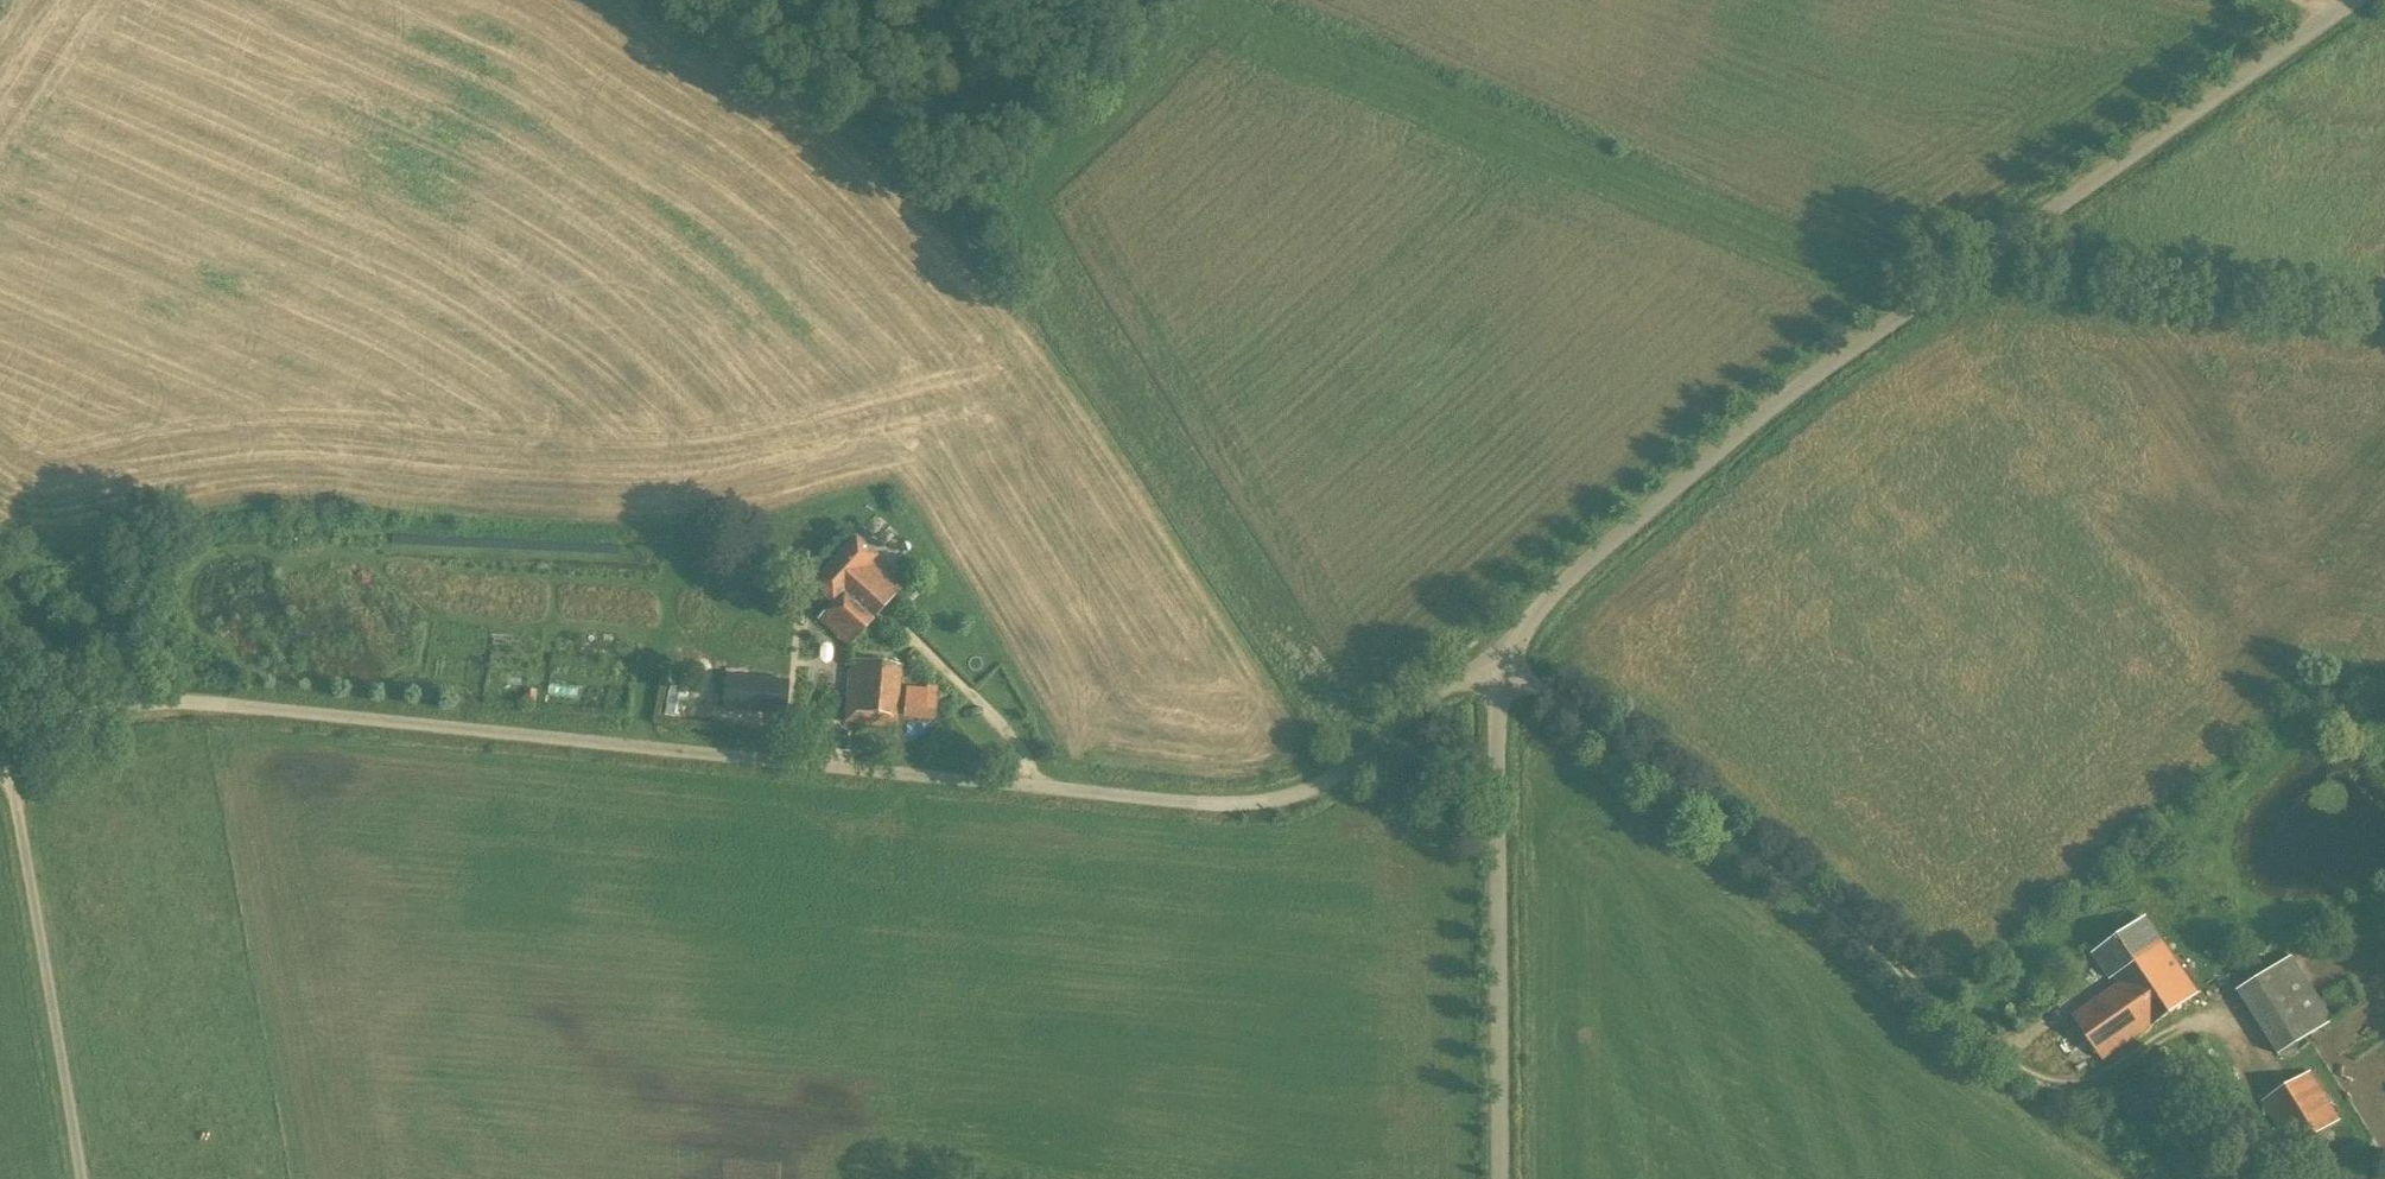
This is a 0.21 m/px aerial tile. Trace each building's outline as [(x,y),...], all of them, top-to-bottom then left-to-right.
[(811,584),(832,603),(818,618),(848,646),(902,587),(873,560),(876,556),(855,536),(811,584)] [(846,719),(894,723),(898,665),(851,661),(846,719)] [(722,678),(718,720),(793,729),(798,686),(722,678)] [(913,685),(913,717),(945,717),(945,685),(913,685)] [(2110,979),(2114,977),(2119,983),(2072,1016),(2102,1059),(2198,993),(2145,917),(2092,954),(2110,979)] [(2237,990),(2279,1055),(2333,1021),(2291,956),(2237,990)] [(2261,1101),(2291,1150),(2340,1119),(2311,1071),(2261,1101)]
